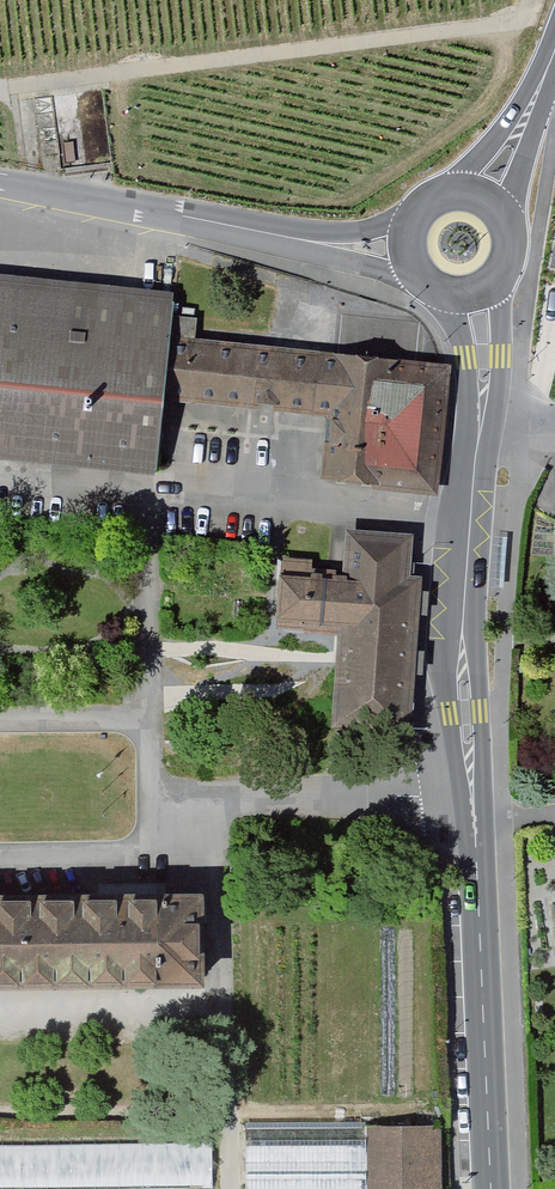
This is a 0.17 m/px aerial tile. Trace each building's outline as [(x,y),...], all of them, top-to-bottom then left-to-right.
[(168,328),(172,284),(0,267),(0,445),(155,460),(161,392),(168,328)] [(438,354),(168,328),(161,392),(334,409),(328,473),(426,483),(438,354)] [(342,564),(280,559),(275,623),(334,628),(327,714),(406,720),(419,569),(405,568),(408,531),(345,526),(342,564)] [(201,991),(201,897),(0,896),(0,989),(201,991)] [(375,1123),(375,1188),(447,1188),(447,1123),(375,1123)] [(212,1144),(128,1145),(129,1187),(213,1185),(212,1144)]
